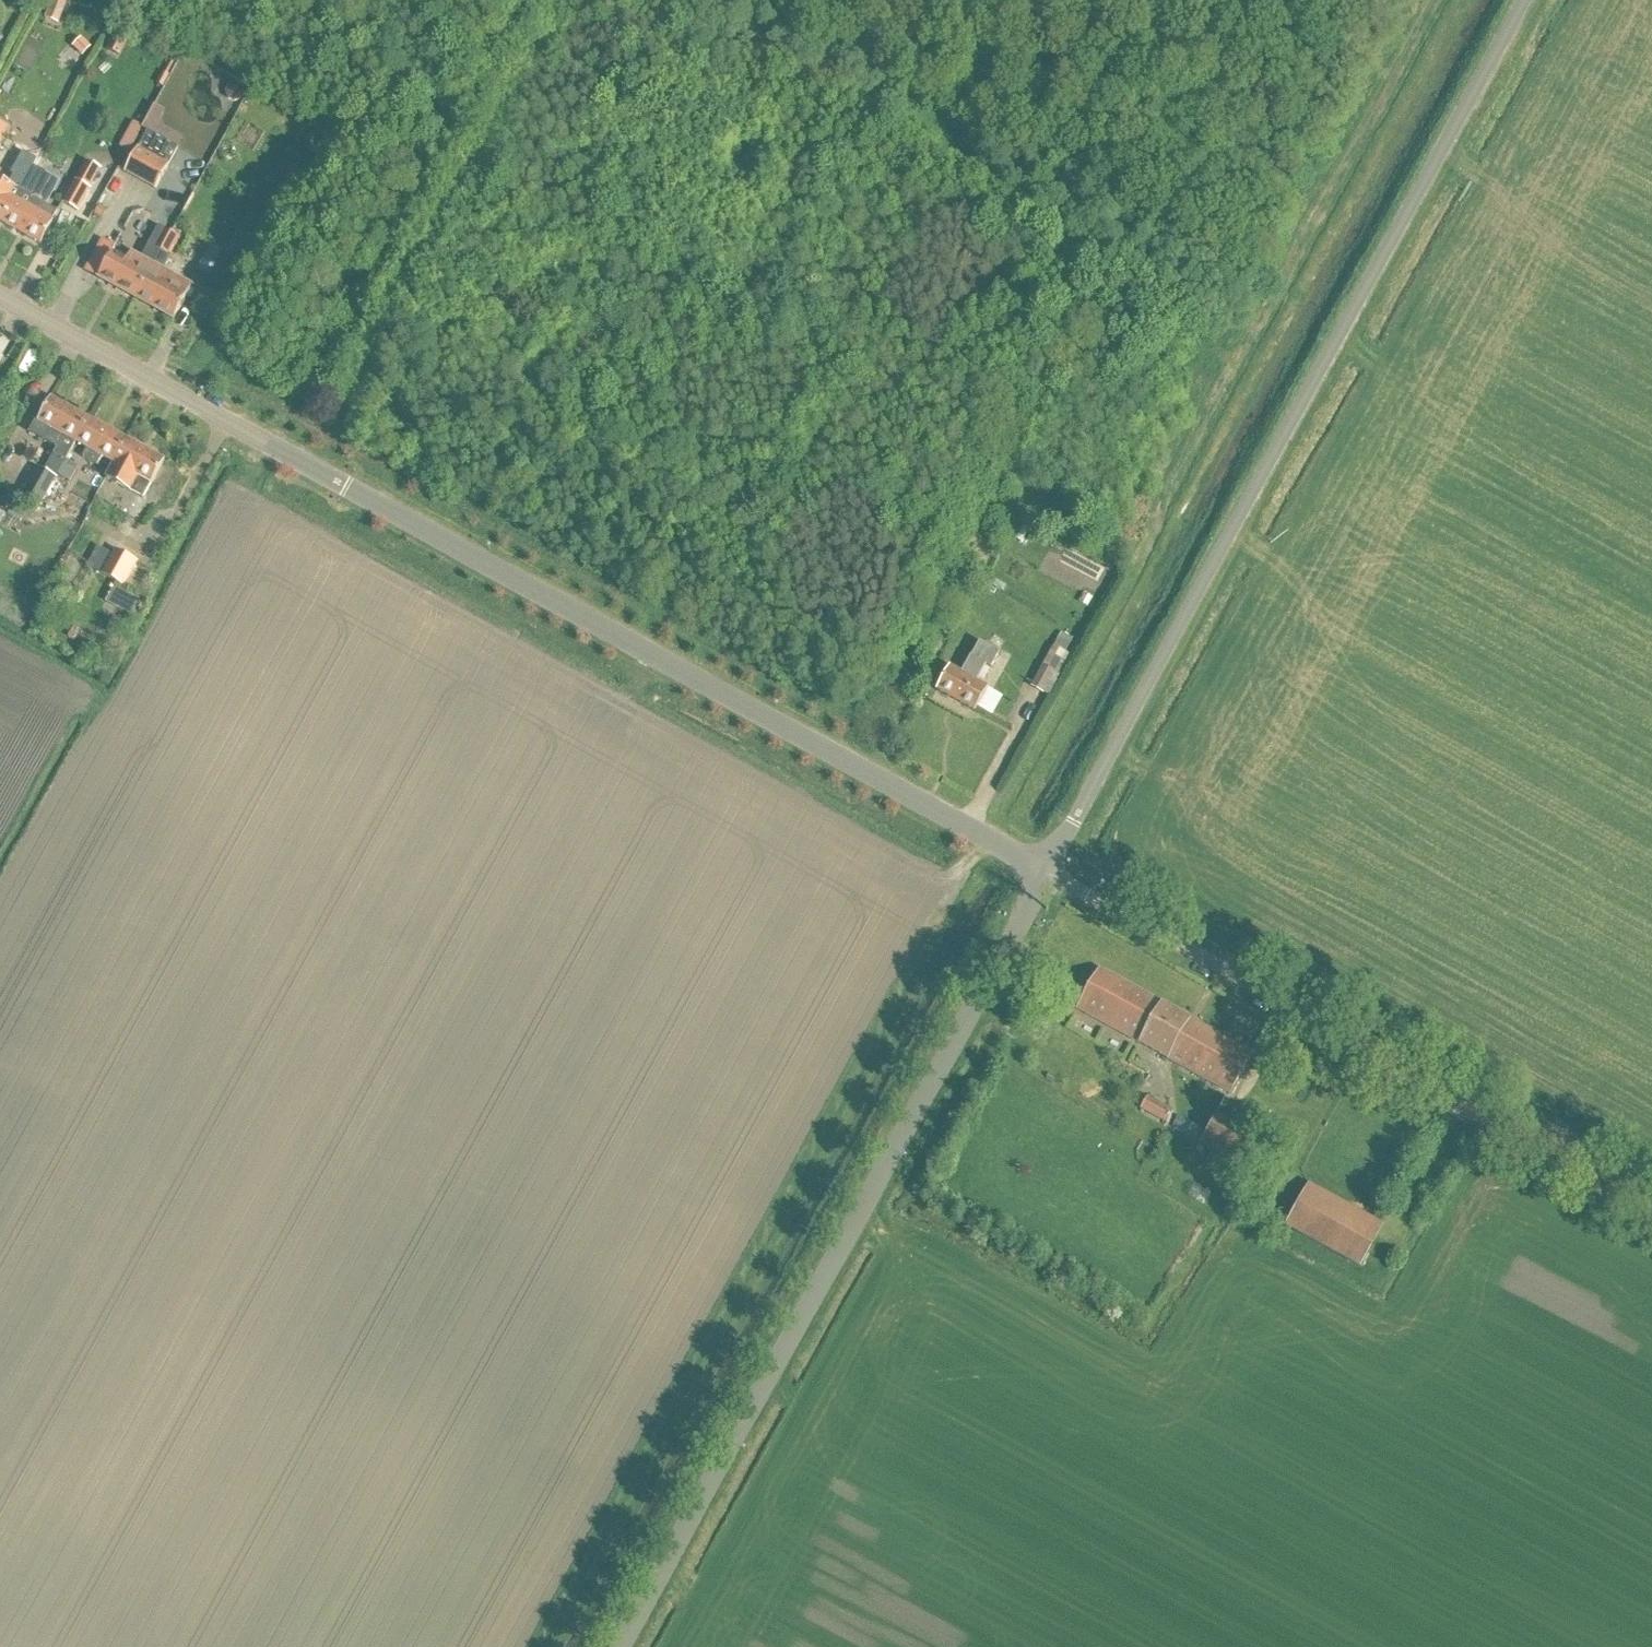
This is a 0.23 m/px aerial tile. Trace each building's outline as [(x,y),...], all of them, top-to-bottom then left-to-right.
[(50,7),(64,12),(68,0),(52,0),(50,7)] [(120,58),(132,32),(119,25),(106,51),(120,58)] [(147,131),(138,147),(124,173),(155,190),(183,138),(163,127),(161,121),(165,112),(154,107),(143,130),(147,131)] [(34,168),(22,161),(9,185),(0,180),(0,223),(2,224),(16,201),(34,168)] [(86,162),(75,181),(90,189),(101,170),(86,162)] [(16,201),(2,224),(40,245),(53,222),(57,213),(33,199),(38,189),(46,174),(34,168),(16,201)] [(90,189),(75,181),(63,204),(77,212),(90,189)] [(101,278),(133,296),(169,232),(157,226),(141,258),(132,253),(127,262),(112,254),(99,279),(100,279),(101,278)] [(163,269),(179,237),(169,232),(133,296),(137,298),(136,299),(137,300),(138,298),(174,318),(173,320),(174,320),(193,286),(163,269)] [(76,444),(89,421),(51,400),(39,422),(36,421),(29,434),(57,450),(46,471),(58,477),(66,462),(76,444)] [(114,464),(126,441),(89,421),(76,444),(87,450),(83,459),(97,467),(102,458),(114,464)] [(126,441),(114,464),(106,479),(143,500),(151,485),(152,485),(164,462),(126,441)] [(66,462),(58,477),(69,483),(78,468),(66,462)] [(41,507),(56,479),(37,468),(22,496),(41,507)] [(116,583),(125,588),(138,563),(113,550),(100,575),(104,577),(103,580),(115,587),(116,583)] [(979,642),(961,674),(950,668),(937,691),(975,712),(988,689),(976,683),(986,666),(991,669),(1000,654),(979,642)] [(1028,687),(1047,697),(1060,672),(1056,670),(1065,653),(1052,646),(1044,664),(1041,662),(1028,687)] [(1230,1094),(1253,1054),(1099,969),(1077,1010),(1230,1094)] [(1165,1124),(1173,1112),(1146,1097),(1139,1110),(1165,1124)] [(1177,1125),(1201,1138),(1208,1127),(1184,1113),(1177,1125)] [(1236,1162),(1252,1133),(1217,1114),(1200,1143),(1236,1162)] [(1307,1183),(1284,1226),(1360,1267),(1383,1224),(1307,1183)]
